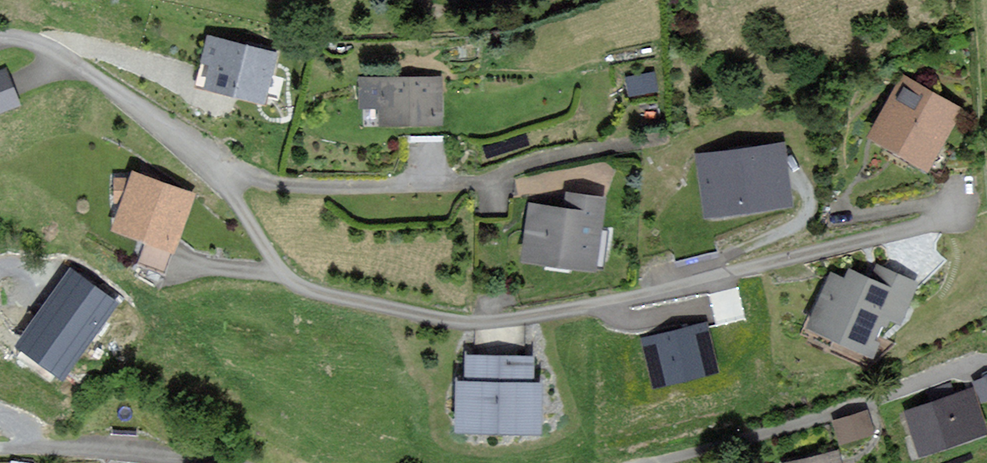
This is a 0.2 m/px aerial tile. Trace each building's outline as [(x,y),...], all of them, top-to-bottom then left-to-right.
[(276,56),(208,38),(201,66),(211,69),(206,87),(263,103),(276,56)] [(964,110),(902,77),(870,139),(931,171),(964,110)] [(442,80),(360,81),(360,102),(377,102),(377,127),(442,126),(442,80)] [(699,156),(707,220),(792,209),(783,145),(699,156)] [(135,175),(115,228),(170,249),(190,196),(135,175)] [(606,198),(568,193),(566,209),(531,205),(524,261),(596,271),(606,198)] [(918,284),(878,266),(872,280),(850,270),(845,280),(832,274),(809,326),(874,355),(890,318),(901,323),(918,284)] [(104,304),(74,283),(20,357),(50,378),(104,304)] [(653,386),(720,372),(709,320),(642,334),(653,386)] [(543,383),(535,383),(536,359),(467,358),(466,382),(459,382),(458,432),(543,433),(543,383)] [(975,382),(982,398),(986,396),(986,377),(975,382)] [(906,411),(919,453),(972,437),(959,395),(906,411)] [(865,412),(834,422),(841,441),(871,431),(865,412)] [(840,451),(783,462),(842,462),(840,451)]
